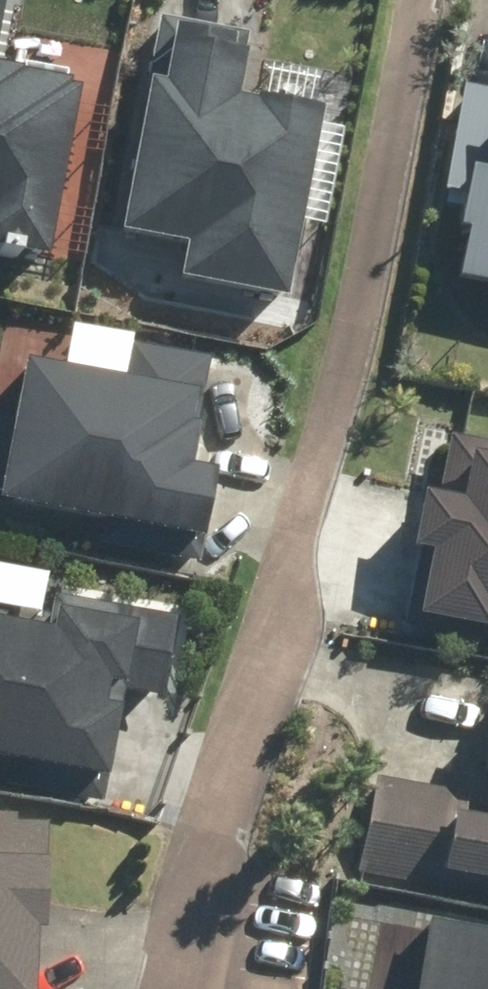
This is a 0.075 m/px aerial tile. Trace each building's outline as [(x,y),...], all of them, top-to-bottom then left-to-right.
[(9,0),(0,0),(0,46),(9,0)] [(246,29),(157,12),(117,232),(185,244),(178,282),(289,302),(323,112),(234,96),(246,29)] [(43,265),(79,82),(0,66),(0,257),(43,265)] [(463,86),(445,196),(472,200),(459,280),(487,285),(487,90),(463,86)] [(206,539),(218,466),(196,463),(214,352),(74,330),(67,369),(24,362),(14,421),(0,419),(0,506),(206,539)] [(454,442),(415,626),(487,641),(487,449),(454,442)] [(0,618),(0,768),(110,787),(124,703),(161,709),(177,614),(58,593),(52,627),(0,618)] [(358,873),(466,893),(468,879),(487,883),(487,759),(481,794),(376,774),(358,873)] [(38,928),(53,929),(55,858),(48,857),(49,823),(0,822),(0,988),(36,988),(38,928)] [(438,920),(423,988),(487,988),(487,931),(438,920)]
